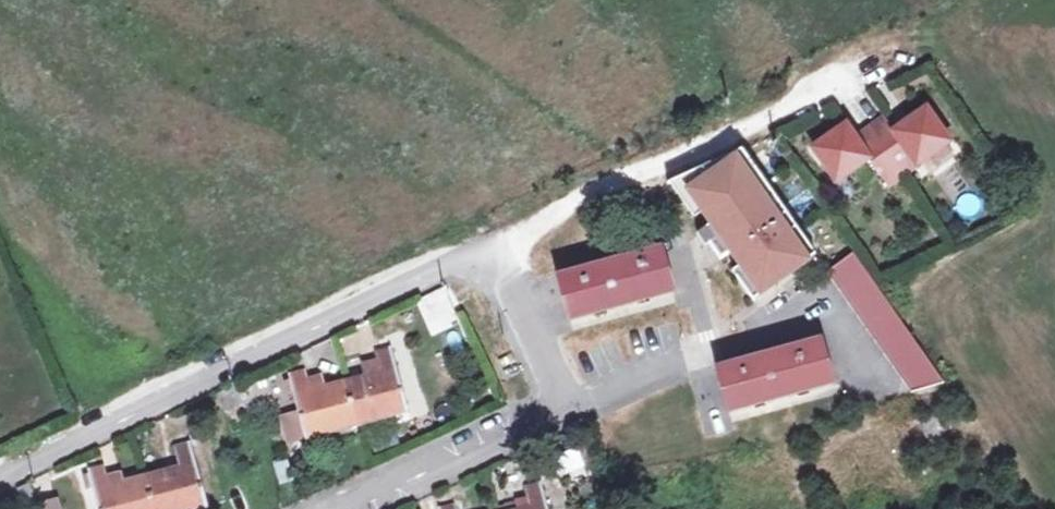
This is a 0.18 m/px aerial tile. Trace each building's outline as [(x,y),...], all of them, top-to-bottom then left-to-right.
[(879,142),(896,167),(910,157),(917,166),(950,144),(928,110),(895,132),(886,118),(870,129),(879,142)] [(879,142),(870,129),(856,138),(847,124),(814,147),(836,181),(869,159),(881,177),(896,167),(879,142)] [(740,150),(731,155),(748,179),(756,172),(740,150)] [(731,155),(669,184),(694,217),(701,212),(710,224),(719,236),(708,244),(719,260),(731,252),(740,266),(731,272),(751,300),(806,261),(777,220),(785,214),(756,172),(748,179),(731,155)] [(910,157),(896,167),(902,176),(917,166),(910,157)] [(896,167),(881,177),(887,186),(902,176),(896,167)] [(777,220),(806,261),(814,255),(785,214),(777,220)] [(708,244),(719,236),(710,224),(696,235),(704,246),(708,244)] [(570,320),(623,306),(673,292),(661,249),(558,277),(570,320)] [(937,384),(851,253),(825,273),(902,393),(937,384)] [(419,302),(426,317),(446,307),(439,292),(419,302)] [(820,341),(767,356),(716,370),(728,414),(832,385),(820,341)] [(309,392),(306,382),(304,371),(289,376),(305,439),(407,411),(389,349),(374,352),(380,373),(323,388),(309,392)] [(320,378),(306,382),(309,392),(323,388),(320,378)] [(90,471),(99,508),(200,508),(206,507),(190,445),(174,449),(179,469),(109,487),(104,467),(90,471)] [(22,503),(34,499),(29,484),(17,489),(22,503)] [(540,484),(524,488),(530,508),(546,508),(540,484)] [(38,506),(39,508),(60,508),(58,500),(38,506)]
